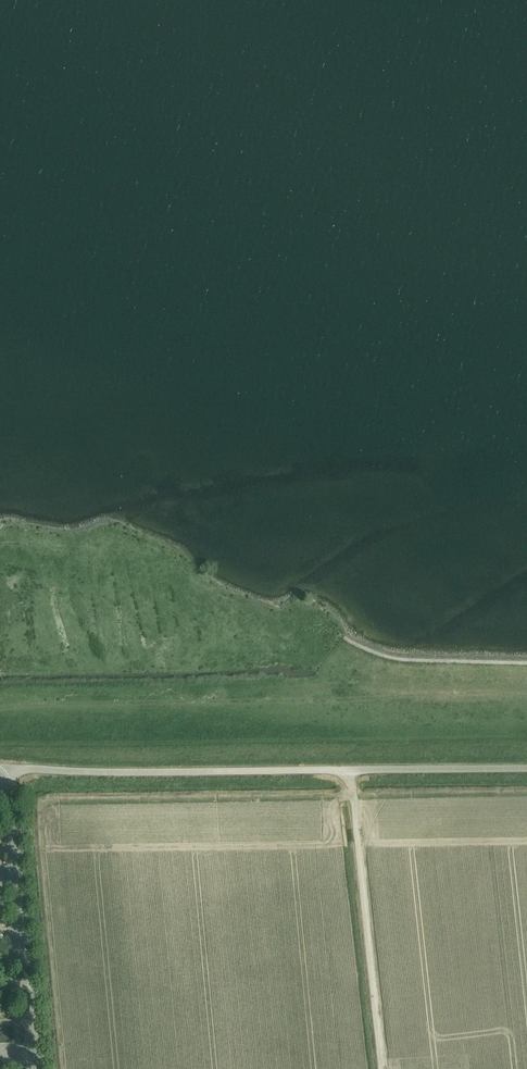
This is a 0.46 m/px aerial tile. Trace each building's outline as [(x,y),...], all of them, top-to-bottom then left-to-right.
[(10,1042),(10,1030),(3,1030),(3,1032),(0,1032),(0,1042),(10,1042)]
